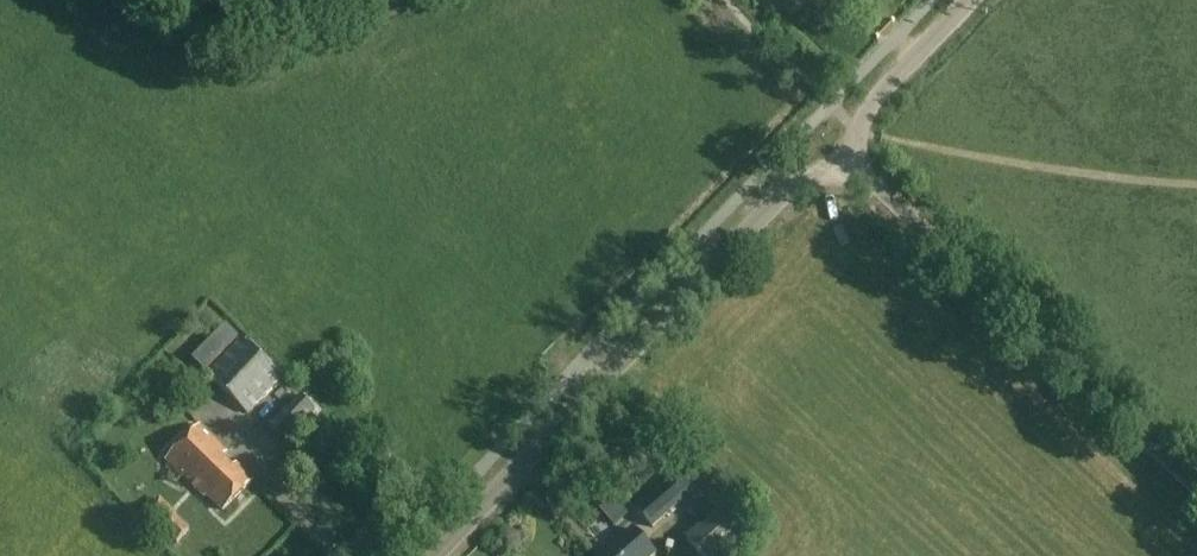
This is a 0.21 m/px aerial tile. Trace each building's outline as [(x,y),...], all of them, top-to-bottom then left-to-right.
[(248,414),(282,378),(242,340),(208,376),(248,414)] [(268,429),(282,442),(313,409),(300,396),(268,429)] [(223,512),(253,482),(236,465),(233,468),(222,458),(227,453),(200,427),(167,460),(205,498),(207,495),(223,512)] [(653,529),(676,508),(680,513),(694,501),(690,497),(698,490),(682,472),(637,511),(653,529)] [(189,531),(175,517),(162,529),(177,543),(189,531)] [(695,549),(702,555),(740,555),(756,542),(746,531),(739,537),(726,523),(695,549)] [(657,555),(634,528),(601,555),(655,555),(657,555)]
